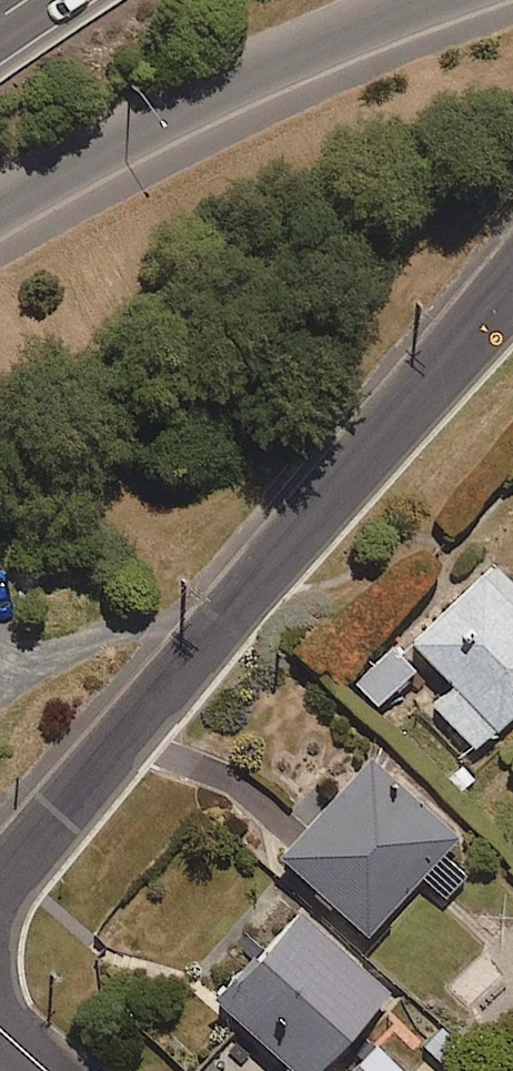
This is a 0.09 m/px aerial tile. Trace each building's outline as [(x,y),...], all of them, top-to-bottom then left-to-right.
[(426,699),(470,742),(512,698),(512,586),(481,555),(470,566),(467,562),(398,633),(446,679),(426,699)] [(381,641),(345,676),(367,697),(402,663),(381,641)] [(351,743),(261,844),(357,929),(411,868),(438,891),(459,867),(432,843),(446,828),(351,743)] [(282,895),(198,984),(291,1070),(298,1070),(378,985),(282,895)] [(332,1070),(400,1070),(364,1037),(332,1070)]
